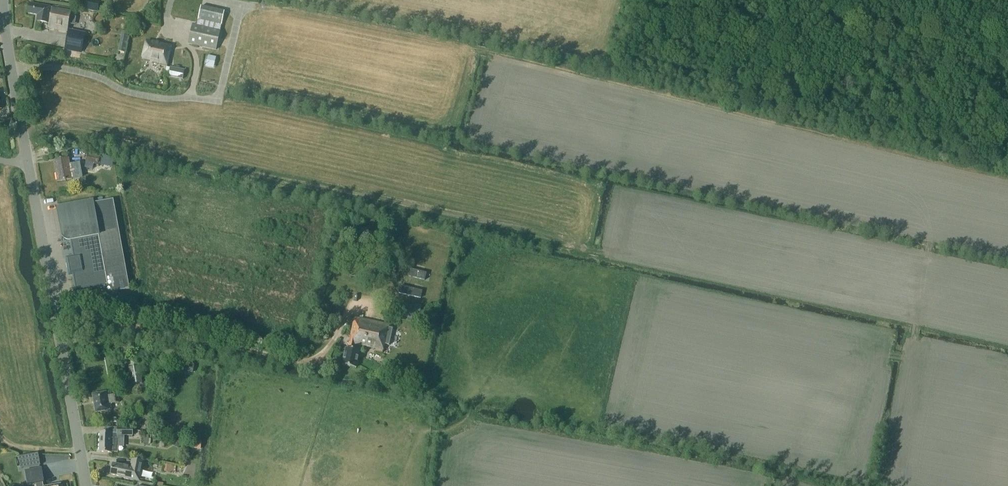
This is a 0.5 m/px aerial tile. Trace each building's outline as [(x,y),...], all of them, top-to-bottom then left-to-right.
[(85,10),(97,13),(99,2),(91,0),(88,0),(85,10)] [(49,23),(49,28),(66,31),(70,9),(52,5),(51,8),(29,3),(27,13),(38,15),(37,21),(49,23)] [(220,23),(223,9),(200,4),(197,18),(220,23)] [(192,22),(188,41),(215,47),(219,28),(192,22)] [(129,32),(122,31),(118,51),(125,53),(129,32)] [(67,35),(64,49),(80,52),(83,38),(67,35)] [(152,60),(152,61),(166,64),(171,44),(159,41),(158,43),(146,41),(142,57),(152,60)] [(206,67),(215,68),(217,57),(209,55),(206,67)] [(171,67),(169,74),(183,77),(185,70),(171,67)] [(87,154),(84,167),(92,169),(93,164),(97,165),(98,157),(87,154)] [(55,161),(58,181),(72,179),(68,159),(55,161)] [(94,202),(93,199),(56,206),(62,237),(63,239),(66,241),(68,242),(72,242),(74,256),(67,257),(70,274),(73,273),(76,290),(105,285),(106,293),(130,289),(114,199),(94,202)] [(411,269),(409,276),(425,280),(427,273),(411,269)] [(399,293),(420,298),(422,291),(401,286),(399,293)] [(396,309),(395,316),(412,319),(414,312),(396,309)] [(390,345),(394,328),(389,327),(354,319),(347,349),(345,348),(341,365),(355,368),(360,348),(382,353),(383,344),(385,345),(385,344),(390,345)] [(183,363),(182,370),(192,372),(194,366),(183,363)] [(139,366),(131,367),(128,367),(130,384),(141,381),(139,366)] [(110,403),(117,402),(119,402),(117,394),(108,395),(108,392),(91,395),(94,413),(111,410),(110,403)] [(133,427),(117,427),(117,433),(112,433),(112,432),(100,432),(99,452),(111,453),(112,452),(118,452),(118,447),(124,447),(124,435),(133,436),(133,427)] [(40,465),(38,453),(19,457),(21,468),(40,465)] [(124,464),(124,465),(113,463),(111,475),(122,477),(121,478),(140,482),(144,462),(132,459),(130,465),(124,464)] [(184,463),(183,474),(191,475),(192,465),(184,463)] [(160,464),(160,472),(176,473),(176,464),(160,464)] [(43,482),(44,482),(41,468),(26,471),(28,485),(36,484),(36,485),(44,485),(43,482)]
